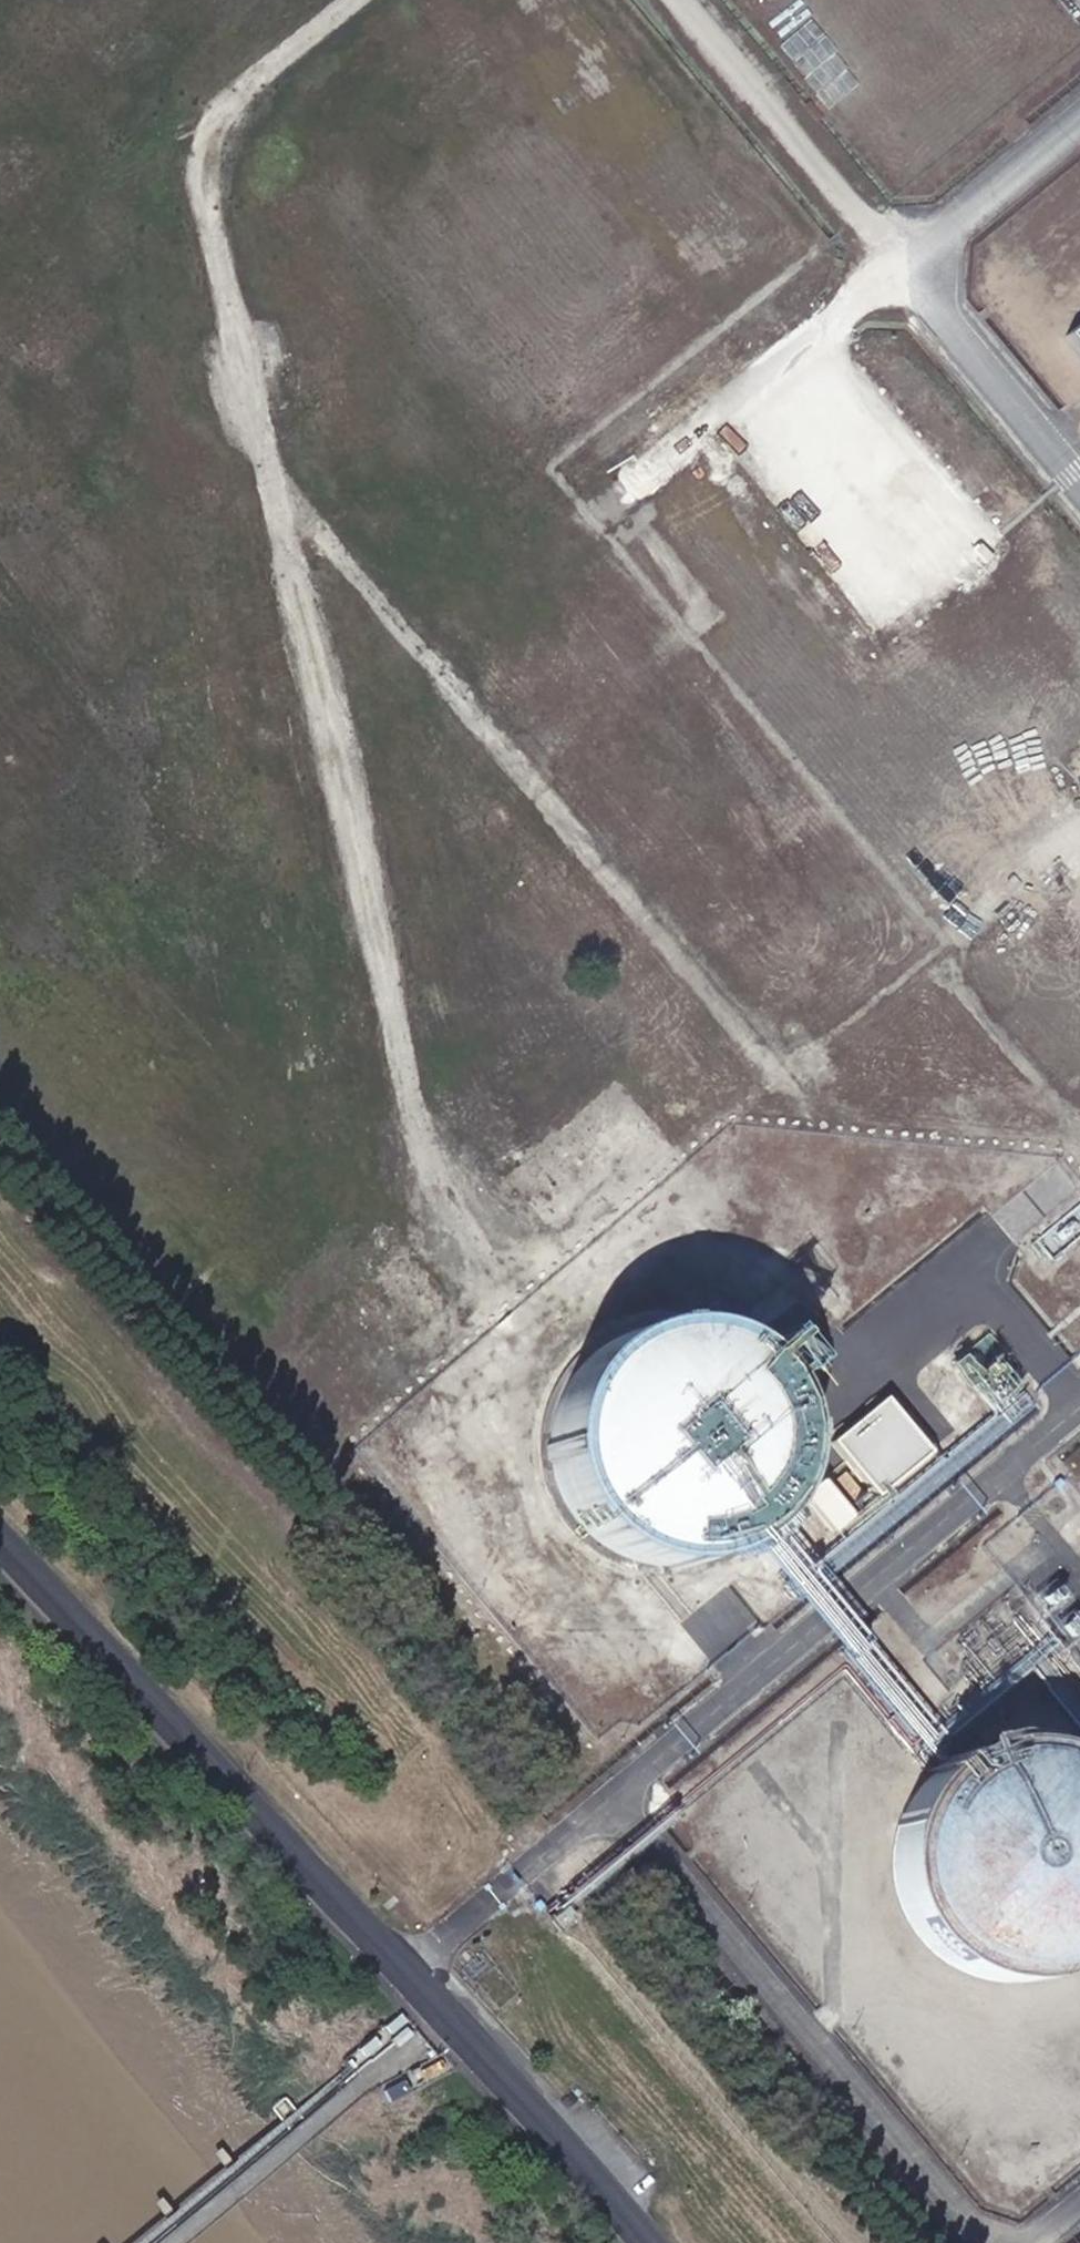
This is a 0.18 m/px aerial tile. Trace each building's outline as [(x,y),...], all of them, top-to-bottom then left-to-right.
[(1072,332),(1079,342),(1079,325),(1072,332)] [(732,1358),(695,1339),(653,1334),(612,1343),(578,1364),(553,1394),(539,1430),(536,1469),(547,1507),(568,1540),(599,1564),(636,1578),(675,1579),(713,1568),(747,1543),(771,1509),(782,1468),(779,1426),(762,1388),(732,1358)] [(928,1457),(883,1401),(829,1445),(874,1501),(928,1457)] [(820,1477),(802,1491),(831,1530),(850,1515),(820,1477)] [(909,1932),(939,1966),(979,1986),(1025,1991),(1069,1979),(1079,1970),(1079,1764),(1071,1757),(1027,1743),(982,1748),(941,1767),(910,1801),(893,1843),(892,1889),(909,1932)]
